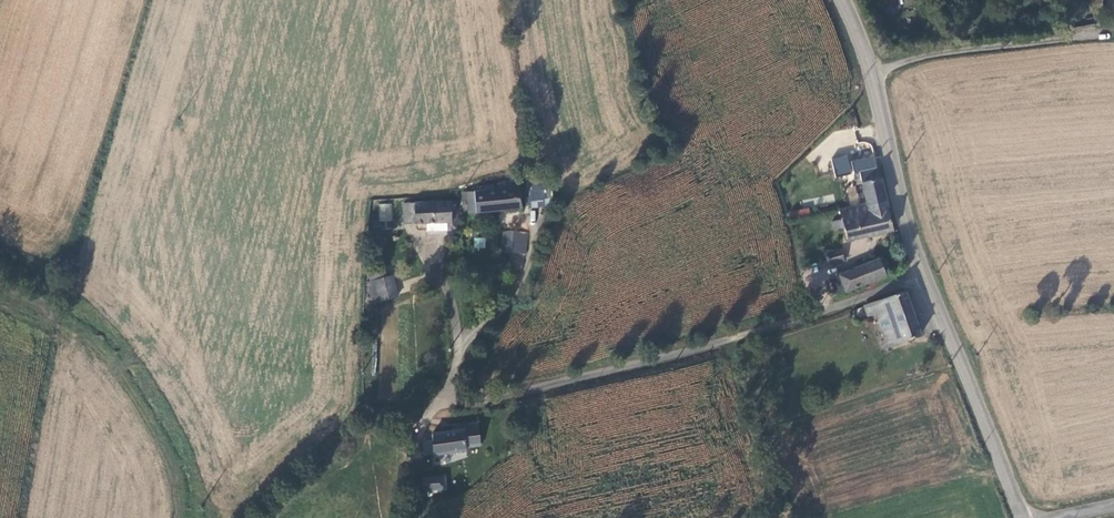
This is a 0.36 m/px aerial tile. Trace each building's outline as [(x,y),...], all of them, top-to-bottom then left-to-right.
[(846,149),(848,159),(873,155),(871,145),(846,149)] [(859,170),(861,181),(881,177),(878,165),(859,170)] [(853,174),(851,167),(835,171),(837,178),(853,174)] [(861,181),(867,202),(887,198),(881,177),(861,181)] [(550,184),(526,186),(529,212),(552,211),(550,184)] [(468,213),(522,208),(519,186),(473,190),(473,203),(466,204),(468,213)] [(848,241),(895,231),(887,198),(867,202),(840,208),(842,218),(830,222),(833,232),(845,229),(848,241)] [(449,221),(448,202),(400,203),(400,215),(400,222),(449,221)] [(379,203),(378,221),(392,221),(392,204),(379,203)] [(529,232),(503,230),(502,245),(504,251),(527,254),(529,232)] [(474,249),(485,248),(485,237),(474,238),(474,249)] [(841,249),(827,252),(830,265),(844,261),(841,249)] [(880,258),(838,274),(839,276),(845,291),(845,292),(887,276),(880,258)] [(370,280),(376,302),(394,297),(389,275),(370,280)] [(845,291),(839,276),(830,280),(836,295),(845,291)] [(904,293),(873,302),(873,303),(876,310),(877,313),(888,346),(920,337),(904,293)] [(873,303),(865,306),(868,313),(876,310),(873,303)] [(433,443),(429,444),(432,456),(466,450),(466,449),(481,446),(478,422),(452,424),(452,430),(431,433),(433,443)] [(446,492),(446,476),(423,476),(423,492),(446,492)]
